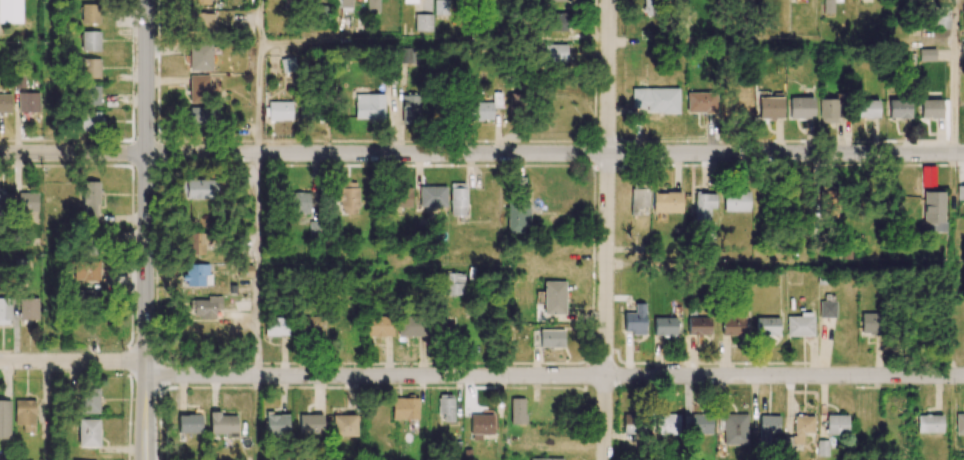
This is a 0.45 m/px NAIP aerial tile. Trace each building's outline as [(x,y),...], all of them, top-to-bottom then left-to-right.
[(22,0),(0,0),(0,23),(22,23),(22,0)] [(351,10),(351,0),(334,0),(334,10),(351,10)] [(366,11),(379,12),(379,0),(367,0),(366,11)] [(434,14),(448,15),(448,0),(434,0),(434,14)] [(640,16),(655,15),(655,0),(640,0),(640,16)] [(833,13),(834,0),(823,0),(823,13),(833,13)] [(81,24),(100,23),(100,4),(81,4),(81,24)] [(567,37),(567,13),(549,12),(548,37),(567,37)] [(414,31),(431,32),(432,14),(415,14),(414,31)] [(81,51),(99,51),(100,31),(81,31),(81,51)] [(212,70),(211,43),(189,44),(189,71),(212,70)] [(544,62),(566,63),(566,44),(544,44),(544,62)] [(936,61),(935,49),(919,49),(919,61),(936,61)] [(280,59),(283,73),(296,71),(293,57),(280,59)] [(100,77),(99,58),(76,58),(77,77),(100,77)] [(189,103),(209,102),(209,75),(189,75),(189,103)] [(99,85),(82,86),(82,105),(100,104),(99,85)] [(678,112),(678,88),(631,89),(631,113),(678,112)] [(38,93),(18,92),(18,112),(38,112),(38,93)] [(500,92),(492,92),(493,102),(472,103),(472,120),(492,120),(492,108),(501,108),(500,92)] [(715,113),(716,93),(686,92),(686,112),(715,113)] [(521,113),(521,94),(508,93),(508,113),(521,113)] [(10,94),(0,94),(0,108),(0,113),(11,113),(10,94)] [(384,94),(355,94),(354,120),(384,120),(384,94)] [(419,94),(401,95),(402,124),(420,124),(419,94)] [(782,97),(758,98),(759,119),(782,118),(782,97)] [(790,118),(813,119),(813,97),(790,97),(790,118)] [(819,99),(819,123),(837,123),(837,99),(819,99)] [(878,100),(857,100),(857,118),(878,118),(878,100)] [(909,119),(910,100),(889,100),(889,118),(909,119)] [(941,100),(920,100),(920,117),(941,117),(941,100)] [(291,101),(268,102),(268,120),(291,120),(291,101)] [(208,107),(189,107),(189,127),(207,128),(208,107)] [(102,112),(78,111),(78,132),(101,132),(102,112)] [(212,181),(185,180),(184,198),(211,199),(212,181)] [(357,181),(339,182),(340,213),(358,213),(357,181)] [(449,215),(465,216),(466,183),(450,183),(449,215)] [(98,184),(83,184),(83,219),(97,219),(98,184)] [(419,206),(446,206),(446,187),(419,186),(419,206)] [(836,208),(835,186),(820,186),(820,208),(836,208)] [(411,188),(392,187),(392,207),(411,207),(411,188)] [(647,207),(648,189),(631,189),(630,215),(640,215),(640,207),(647,207)] [(38,193),(18,192),(18,214),(37,214),(38,193)] [(309,193),(289,192),(289,213),(309,213),(309,193)] [(681,193),(652,192),(652,212),(681,213),(681,193)] [(723,211),(748,212),(748,192),(723,192),(723,211)] [(945,192),(924,192),(923,232),(944,232),(945,192)] [(0,211),(11,211),(11,193),(0,193),(0,211)] [(714,194),(693,194),(693,222),(708,221),(708,209),(714,209),(714,194)] [(528,202),(506,202),(507,233),(528,233),(528,202)] [(210,244),(210,233),(186,233),(186,254),(204,255),(205,244),(210,244)] [(99,281),(99,261),(73,261),(73,280),(99,281)] [(185,265),(185,274),(182,274),(183,286),(210,286),(209,264),(185,265)] [(463,295),(464,273),(445,273),(444,295),(463,295)] [(565,281),(543,281),(543,291),(538,292),(539,302),(543,302),(543,315),(565,314),(565,281)] [(98,305),(98,290),(78,290),(78,306),(98,305)] [(820,317),(835,318),(835,294),(821,294),(820,317)] [(221,310),(221,296),(206,296),(206,300),(189,299),(189,317),(216,318),(216,310),(221,310)] [(20,320),(39,320),(38,298),(19,298),(20,320)] [(0,325),(11,325),(11,299),(0,299),(0,318),(0,325)] [(644,333),(645,304),(634,303),(634,313),(623,313),(623,333),(644,333)] [(787,336),(813,336),(812,312),(800,312),(800,316),(786,316),(787,336)] [(860,335),(883,335),(883,313),(861,313),(860,335)] [(398,336),(427,336),(427,316),(399,315),(398,336)] [(326,317),(305,316),(305,329),(326,330),(326,317)] [(392,336),(392,316),(365,317),(366,337),(392,336)] [(744,316),(722,316),(721,335),(743,335),(744,316)] [(264,336),(287,336),(287,317),(264,317),(264,336)] [(675,317),(653,318),(654,335),(676,335),(675,317)] [(710,317),(687,317),(687,334),(710,335),(710,317)] [(777,317),(755,318),(756,336),(778,336),(777,317)] [(564,347),(564,330),(540,330),(540,347),(564,347)] [(99,413),(99,388),(77,388),(77,413),(99,413)] [(443,421),(453,421),(453,394),(438,395),(438,414),(443,414),(443,421)] [(418,398),(392,398),(392,419),(418,420),(418,398)] [(510,424),(525,424),(526,399),(510,398),(510,424)] [(10,439),(10,400),(0,400),(0,419),(0,439),(10,439)] [(35,400),(14,400),(14,425),(22,425),(22,432),(34,433),(35,400)] [(712,414),(691,413),(690,434),(711,434),(712,414)] [(178,414),(177,433),(201,433),(201,414),(178,414)] [(209,435),(236,435),(236,414),(209,414),(209,435)] [(321,414),(298,415),(299,433),(322,433),(321,414)] [(470,434),(481,435),(481,443),(493,443),(493,415),(470,414),(470,434)] [(623,414),(623,434),(641,435),(641,414),(623,414)] [(678,414),(659,414),(659,434),(679,434),(678,414)] [(747,444),(746,414),(722,415),(723,445),(747,444)] [(955,414),(956,436),(963,435),(963,414),(955,414)] [(264,415),(265,436),(288,435),(287,415),(264,415)] [(356,436),(356,415),(332,415),(332,437),(356,436)] [(778,434),(778,416),(759,415),(758,447),(769,447),(769,434),(778,434)] [(793,416),(793,449),(803,449),(802,433),(814,433),(814,415),(793,416)] [(847,415),(826,415),(826,435),(847,434),(847,415)] [(942,416),(924,415),(924,433),(942,433),(942,416)] [(78,447),(99,447),(99,419),(79,419),(78,447)] [(827,440),(816,441),(817,456),(828,456),(827,440)]
